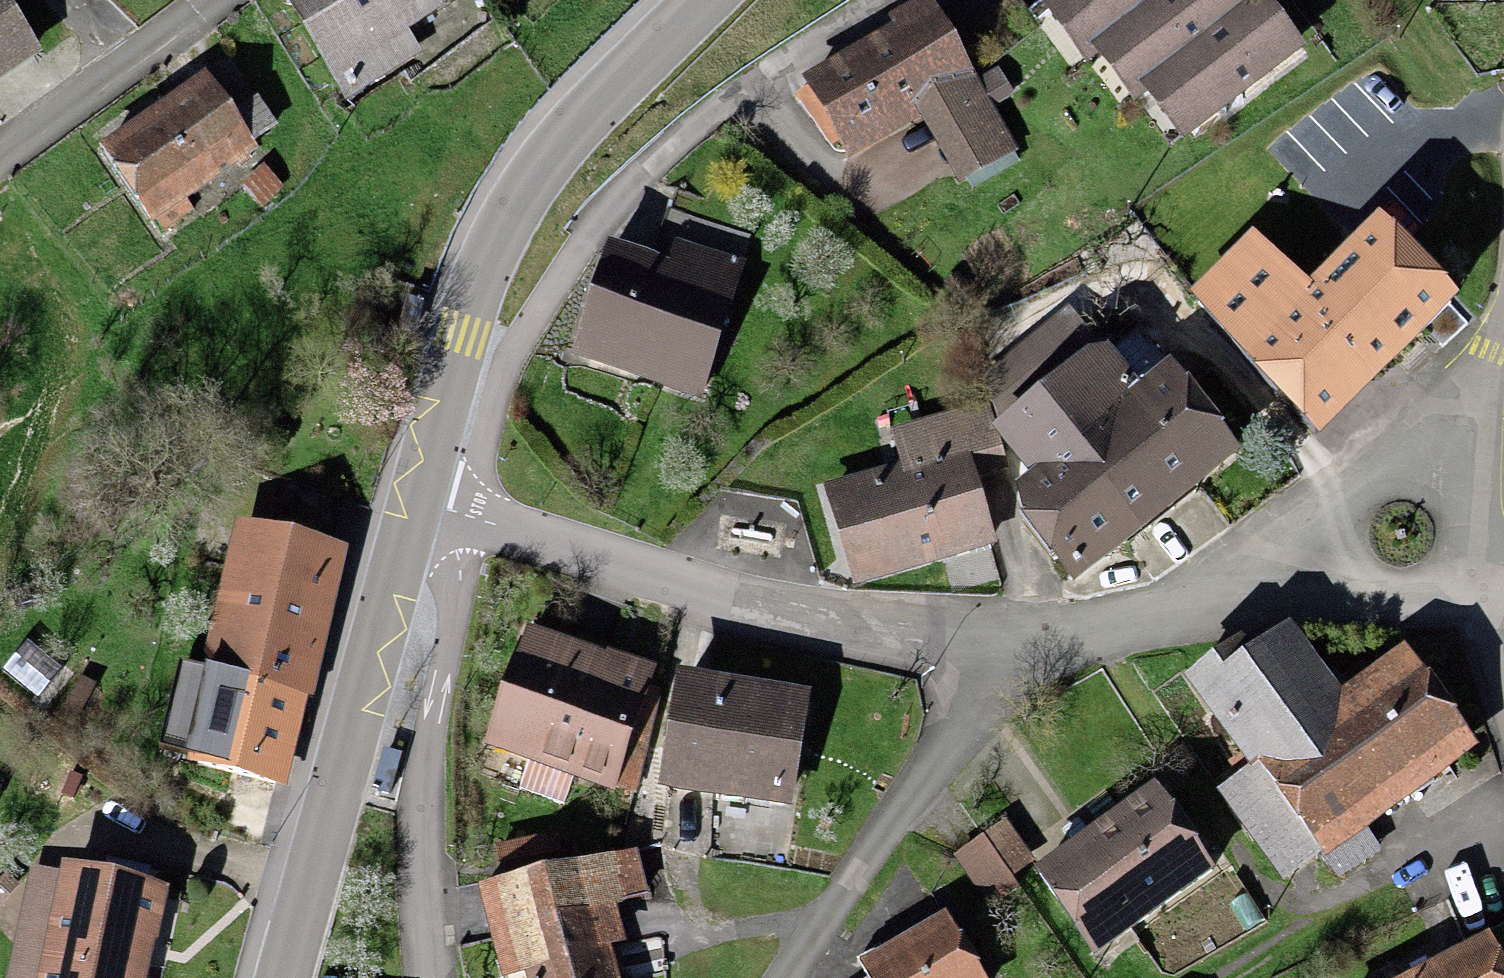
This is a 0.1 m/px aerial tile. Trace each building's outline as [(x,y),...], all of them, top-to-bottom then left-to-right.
[(279,10),(344,110),(421,61),(408,41),(443,18),(432,0),(295,0),(279,10)] [(1243,11),(1234,0),(1057,0),(1040,14),(1079,64),(1093,53),(1130,100),(1138,93),(1182,149),(1298,57),(1254,2),(1243,11)] [(31,58),(0,10),(0,78),(31,58)] [(941,14),(807,91),(853,170),(973,101),(987,125),(1000,117),(986,93),(941,14)] [(225,70),(101,152),(149,224),(153,222),(164,238),(189,222),(178,204),(273,141),(225,70)] [(986,93),(1000,117),(1020,106),(1006,82),(986,93)] [(282,195),(264,174),(241,194),(260,215),(282,195)] [(608,262),(576,360),(700,400),(749,249),(668,222),(656,260),(677,267),(672,283),(608,262)] [(1243,242),(1185,299),(1317,432),(1443,308),(1371,235),(1302,302),(1243,242)] [(1023,504),(1027,513),(1079,579),(1228,460),(1123,328),(998,428),(1035,473),(1028,481),(1024,492),(1023,504)] [(895,480),(828,499),(853,587),(986,549),(966,479),(1002,469),(985,411),(898,435),(912,483),(897,487),(895,480)] [(193,671),(175,754),(279,777),(296,699),(312,702),(333,607),(324,605),(334,558),(234,537),(224,583),(237,586),(230,620),(218,618),(206,674),(193,671)] [(1312,863),(1333,891),(1367,865),(1352,845),(1469,755),(1395,659),(1328,710),(1274,639),(1230,672),(1222,661),(1179,694),(1233,764),(1222,772),(1231,784),(1206,804),(1274,893),(1312,863)] [(659,688),(529,643),(491,755),(528,768),(518,796),(563,811),(573,782),(621,798),(659,688)] [(820,707),(691,687),(673,798),(803,818),(820,707)] [(1148,788),(1041,870),(1102,951),(1210,869),(1148,788)] [(997,830),(976,846),(1000,880),(1022,865),(997,830)] [(976,846),(950,864),(981,907),(1007,889),(1000,880),(976,846)] [(499,867),(505,893),(566,879),(560,853),(499,867)] [(488,898),(507,977),(620,977),(605,916),(650,905),(639,861),(566,879),(505,893),(488,898)] [(159,895),(54,876),(36,977),(144,977),(159,895)] [(861,963),(870,977),(869,977),(978,977),(940,916),(861,963)] [(1411,977),(1503,977),(1503,963),(1491,937),(1411,977)]
